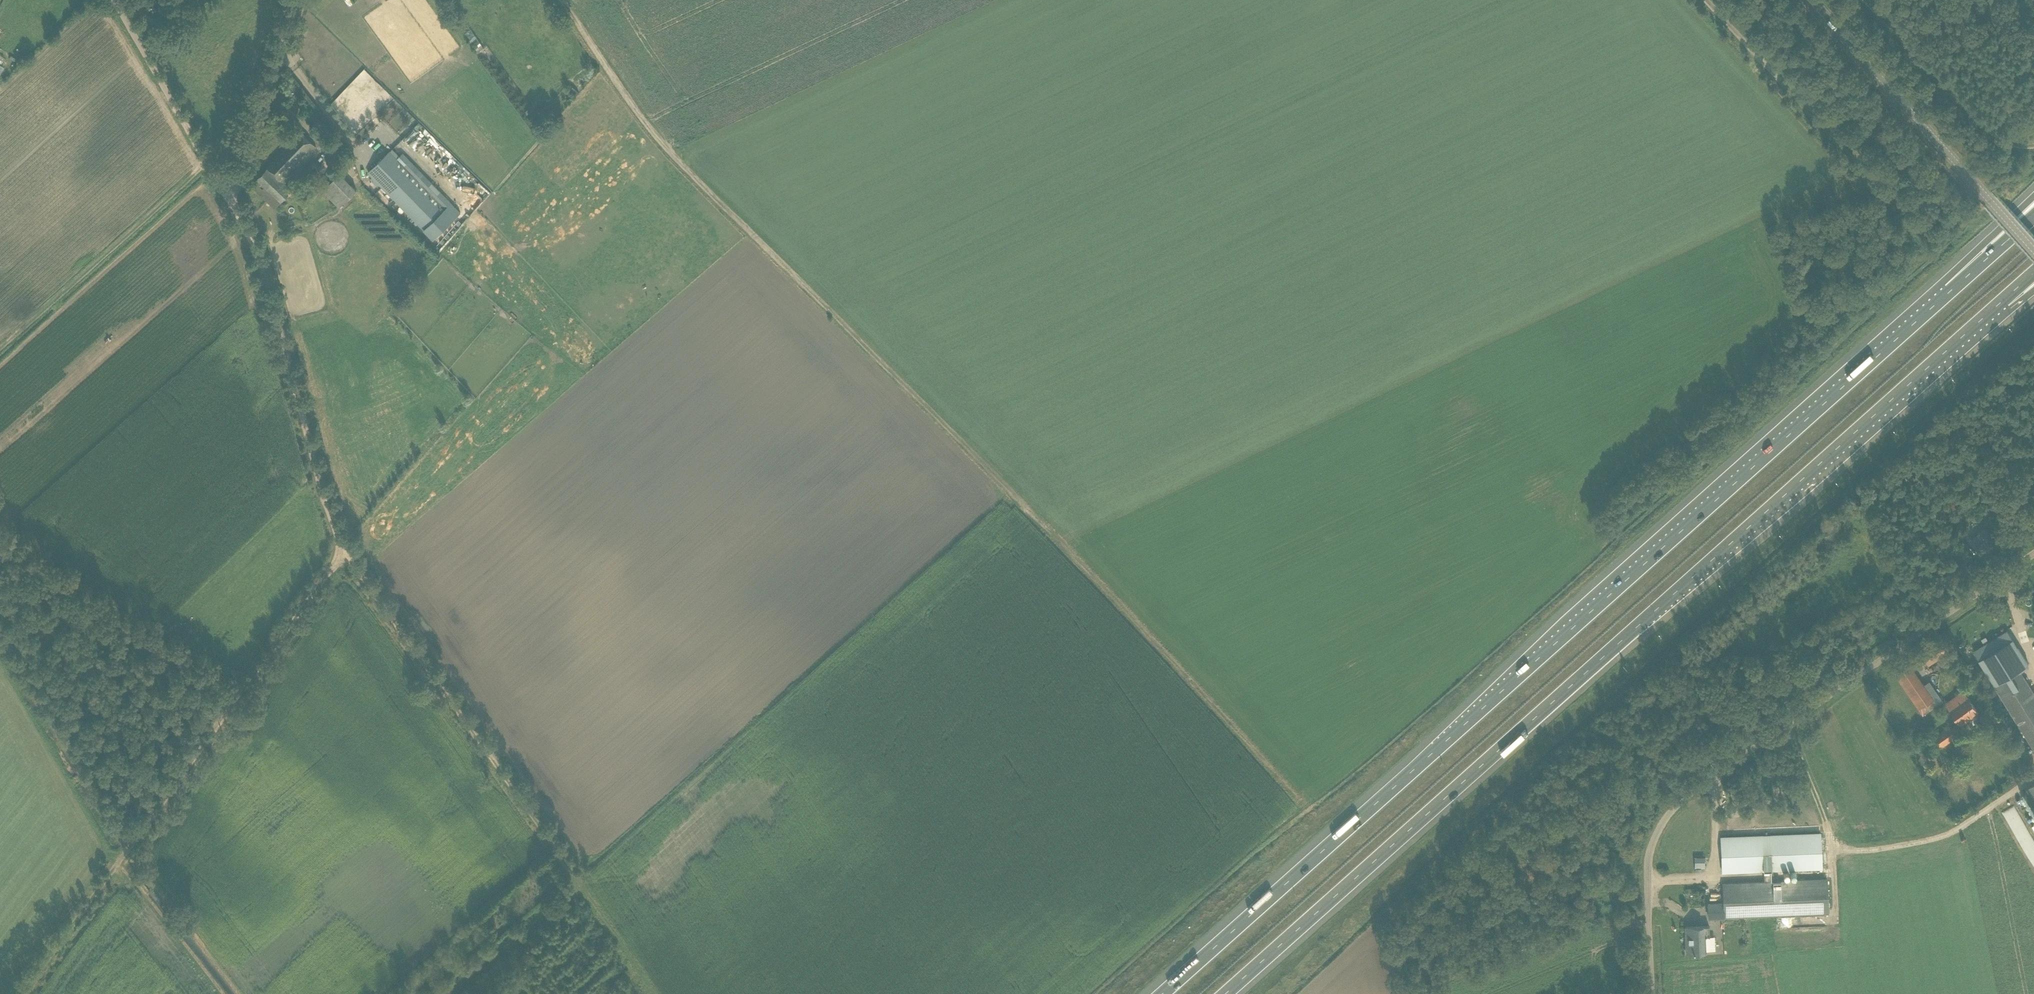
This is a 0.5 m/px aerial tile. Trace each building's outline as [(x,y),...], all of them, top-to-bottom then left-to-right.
[(251,185),(275,208),(292,191),(284,183),(296,171),(294,169),(316,146),(301,132),(251,185)] [(460,212),(403,153),(397,159),(389,152),(368,172),(373,176),(370,179),(377,186),(380,184),(433,239),(460,212)] [(302,170),(309,176),(319,165),(313,159),(302,170)] [(322,190),(339,207),(356,190),(340,173),(322,190)] [(1980,376),(1984,380),(1989,376),(1985,372),(1980,376)] [(1975,548),(1977,550),(1980,554),(1995,543),(1986,529),(1970,540),(1976,548),(1975,548)] [(1995,685),(2020,670),(2029,664),(2013,639),(2007,630),(1974,651),(1979,660),(1995,685)] [(1921,653),(1929,665),(1948,653),(1940,641),(1921,653)] [(1892,669),(1923,715),(1937,705),(1932,699),(1933,698),(1910,664),(1909,665),(1906,659),(1892,669)] [(2023,731),(2033,723),(2033,693),(2020,670),(1995,685),(2023,731)] [(1950,725),(1932,737),(1940,748),(1958,736),(1956,734),(1962,730),(1963,732),(1969,727),(1982,718),(1969,699),(1963,691),(1946,703),(1952,712),(1961,725),(1953,730),(1950,725)] [(2023,731),(2033,749),(2033,723),(2023,731)] [(2026,790),(2033,804),(2033,785),(2026,790)] [(1708,903),(1709,918),(1724,917),(1734,917),(1828,912),(1827,879),(1773,881),(1772,870),(1822,868),(1820,833),(1721,837),(1722,872),(1764,870),(1764,881),(1723,883),(1724,903),(1708,903)] [(1705,855),(1694,855),(1694,867),(1705,867),(1705,855)] [(1686,952),(1686,953),(1707,951),(1706,937),(1710,936),(1709,926),(1685,927),(1686,937),(1687,937),(1688,952),(1687,952),(1686,952)]
